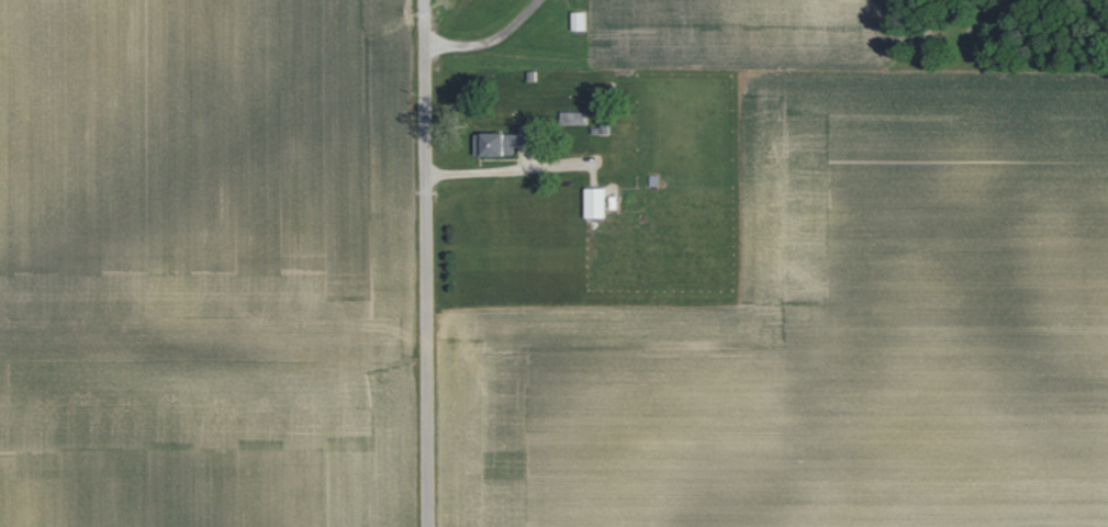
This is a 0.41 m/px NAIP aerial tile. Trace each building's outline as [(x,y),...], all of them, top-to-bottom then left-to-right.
[(570,11),(570,29),(583,30),(583,11),(570,11)] [(472,133),(472,154),(512,154),(513,143),(528,144),(528,125),(518,125),(518,134),(472,133)] [(583,218),(603,217),(602,187),(583,188),(583,218)]
